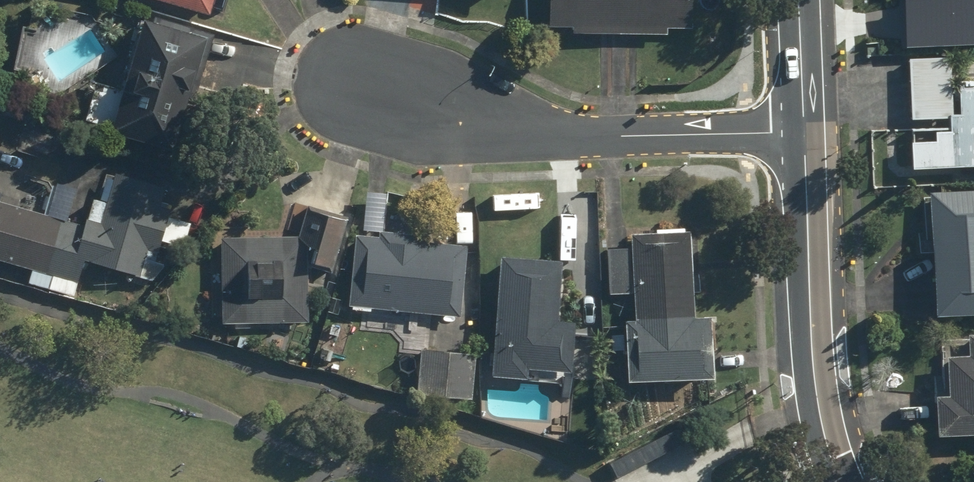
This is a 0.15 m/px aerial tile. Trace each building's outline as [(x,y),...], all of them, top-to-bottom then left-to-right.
[(209,17),(215,0),(155,0),(209,17)] [(546,26),(569,27),(569,34),(666,37),(666,27),(691,28),(693,0),(547,0),(546,26)] [(205,36),(142,19),(122,90),(97,83),(86,124),(173,149),(205,36)] [(913,144),(914,166),(973,164),(973,82),(956,83),(958,113),(952,114),(950,58),(910,60),(912,119),(950,117),(950,133),(936,134),(937,143),(913,144)] [(0,202),(0,260),(30,269),(26,283),(73,297),(83,262),(151,281),(171,211),(158,207),(163,188),(108,173),(95,218),(83,215),(81,224),(0,202)] [(928,192),(934,317),(973,315),(973,190),(928,192)] [(301,236),(221,236),(221,323),(308,322),(308,267),(332,274),(349,220),(309,208),(301,236)] [(358,238),(353,310),(463,318),(468,247),(426,244),(427,233),(377,230),(376,240),(358,238)] [(692,318),(692,236),(633,236),(633,250),(608,250),(609,293),(632,293),(633,322),(624,322),(625,381),(713,380),(712,318),(692,318)] [(561,261),(497,256),(489,376),(528,378),(529,371),(570,374),(574,321),(557,320),(561,261)] [(935,436),(973,434),(973,334),(969,334),(970,357),(947,358),(949,397),(934,397),(935,436)] [(474,352),(419,349),(417,395),(472,398),(474,352)]
